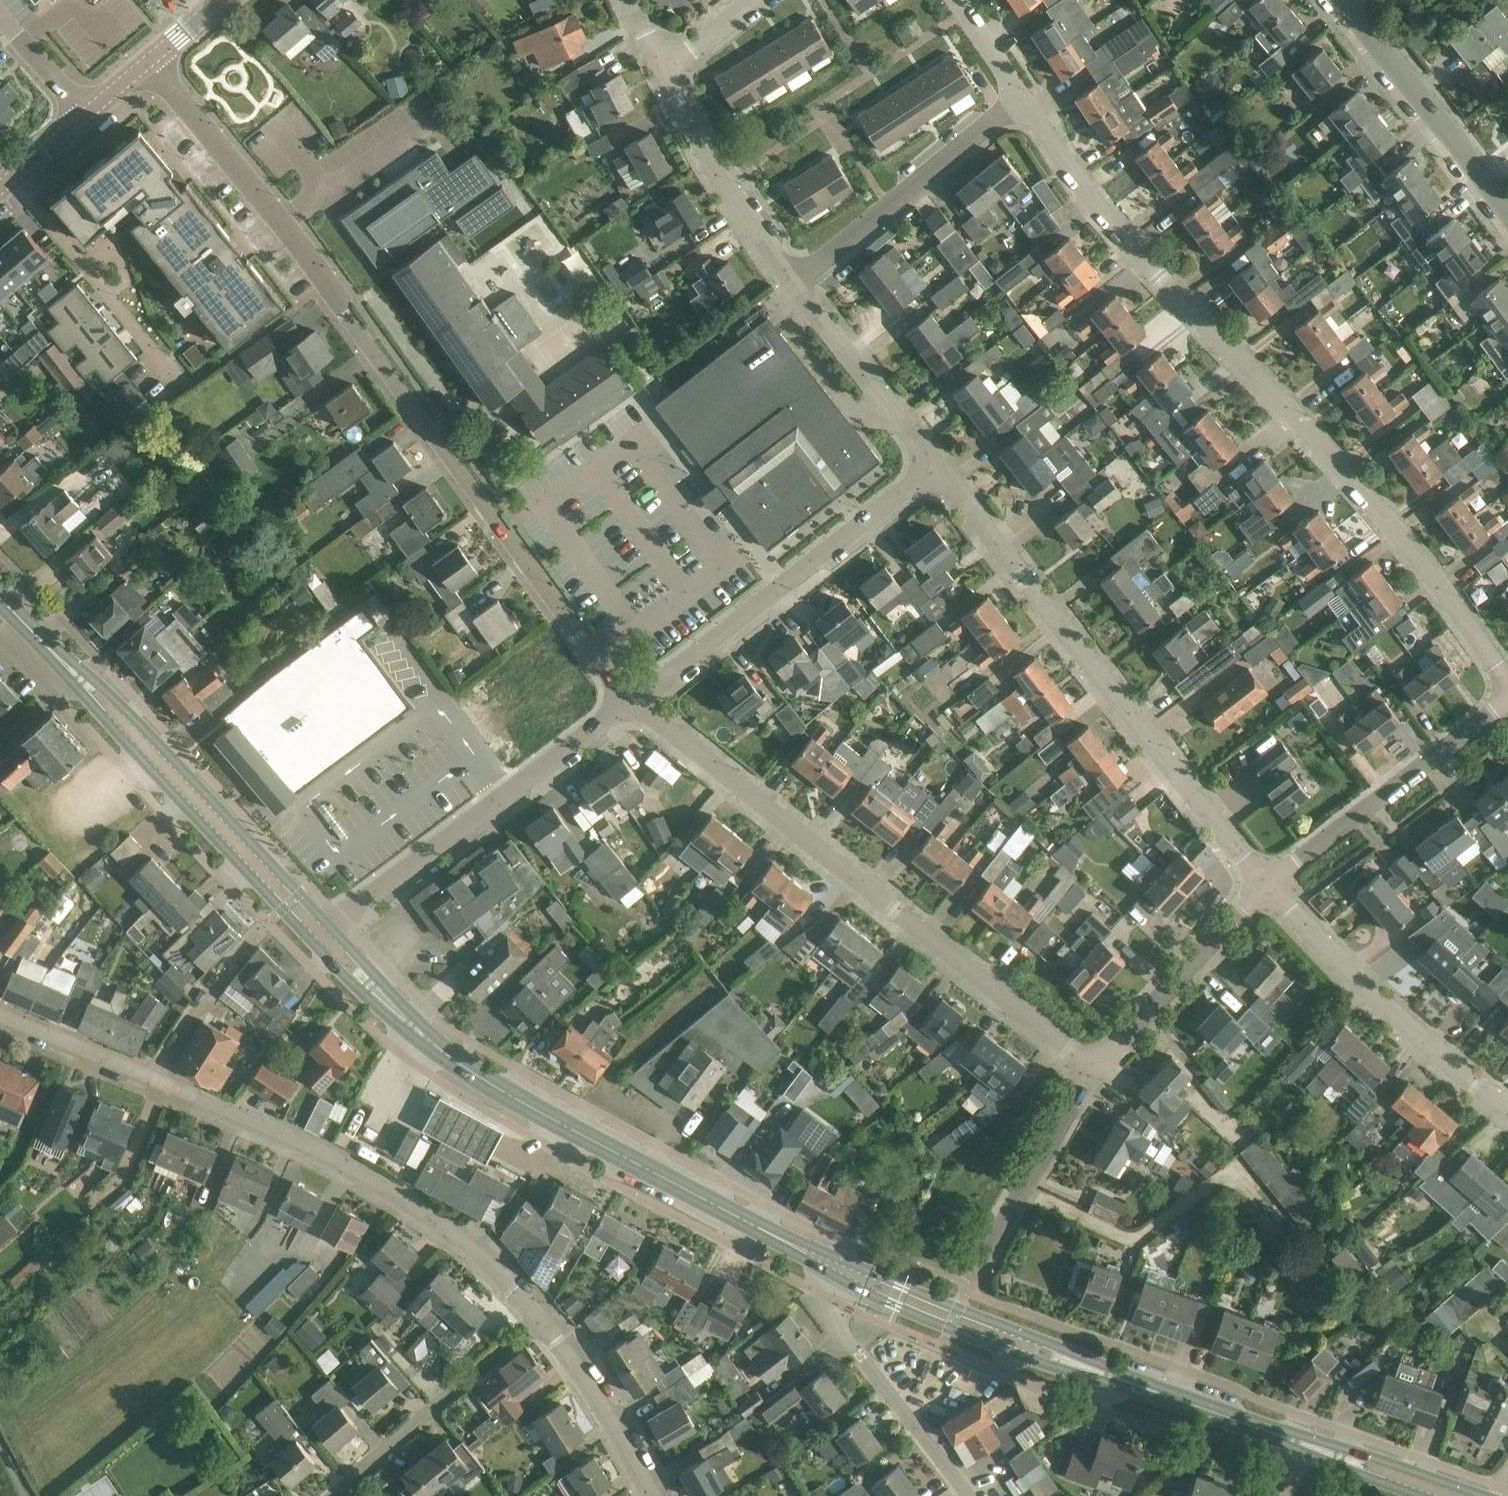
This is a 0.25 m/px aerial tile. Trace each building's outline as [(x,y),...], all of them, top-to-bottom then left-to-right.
[(329,17),(340,8),(336,4),(341,0),(315,0),(329,17)] [(879,0),(849,0),(858,14),(879,0)] [(1019,13),(1040,0),(1010,0),(1019,13)] [(1209,3),(1219,14),(1235,0),(1213,0),(1209,3)] [(1218,16),(1228,27),(1244,12),(1252,21),(1258,16),(1265,25),(1288,6),(1283,0),(1256,0),(1250,5),(1246,0),(1235,0),(1219,14),(1218,16)] [(281,15),(265,28),(283,50),(309,29),(310,28),(289,3),(278,12),(281,15)] [(1450,40),(1471,66),(1482,57),(1498,44),(1506,53),(1507,51),(1507,21),(1495,4),(1466,27),(1450,40)] [(1283,46),(1305,26),(1288,6),(1265,25),(1265,26),(1255,35),(1272,54),(1259,65),(1269,77),(1288,60),(1279,49),(1283,46)] [(1047,56),(1070,40),(1061,27),(1073,19),(1067,10),(1033,33),(1047,56)] [(353,11),(337,25),(346,36),(363,23),(353,11)] [(544,28),(523,37),(530,53),(534,51),(542,67),(555,62),(583,49),(579,41),(586,37),(575,14),(544,28)] [(787,33),(809,67),(833,52),(822,35),(811,18),(787,33)] [(905,43),(916,35),(909,23),(897,31),(905,43)] [(340,42),(330,30),(327,27),(309,43),(325,61),(344,46),(340,41),(340,42)] [(1070,40),(1047,56),(1063,78),(1085,64),(1097,56),(1106,50),(1112,59),(1137,42),(1128,28),(1094,51),(1091,47),(1082,32),(1070,40)] [(1138,43),(1147,57),(1158,49),(1155,45),(1159,42),(1152,32),(1138,43)] [(785,82),(809,67),(787,33),(763,48),(785,82)] [(218,107),(242,89),(273,131),(297,114),(243,40),(195,76),(218,107)] [(1138,43),(1113,60),(1119,69),(1114,72),(1118,79),(1123,76),(1148,59),(1147,57),(1138,43)] [(761,97),(785,82),(763,48),(739,63),(761,97)] [(1312,98),(1343,73),(1323,48),(1300,66),(1301,66),(1292,73),(1312,98)] [(975,88),(957,61),(953,54),(929,70),(951,104),(975,88)] [(737,112),(761,97),(739,63),(715,78),(737,112)] [(566,94),(585,80),(577,68),(558,81),(566,94)] [(592,125),(633,106),(624,88),(627,86),(621,74),(609,80),(604,69),(589,75),(595,86),(593,87),(593,89),(590,90),(595,101),(583,107),(592,125)] [(927,119),(951,104),(929,70),(905,85),(927,119)] [(1121,83),(1118,79),(1114,72),(1076,98),(1091,121),(1121,100),(1113,89),(1121,83)] [(1213,89),(1204,78),(1194,86),(1203,97),(1213,89)] [(15,112),(8,104),(19,94),(8,81),(1,88),(0,87),(0,125),(15,112)] [(407,83),(389,87),(392,99),(410,95),(407,83)] [(904,135),(927,119),(905,85),(882,101),(904,135)] [(1348,135),(1376,114),(1358,91),(1330,112),(1331,114),(1319,123),(1326,133),(1339,124),(1348,135)] [(1149,115),(1155,124),(1177,109),(1178,108),(1168,93),(1145,109),(1134,92),(1121,100),(1091,121),(1106,143),(1149,115)] [(880,150),(904,135),(882,101),(858,116),(880,150)] [(1177,109),(1155,124),(1158,128),(1180,113),(1177,109)] [(1353,167),(1340,178),(1342,181),(1350,190),(1352,188),(1351,187),(1379,167),(1371,157),(1395,138),(1376,114),(1348,135),(1359,149),(1346,158),(1353,167)] [(329,124),(336,139),(349,134),(349,133),(342,118),(329,124)] [(503,135),(494,120),(484,126),(493,141),(503,135)] [(173,170),(140,131),(106,159),(111,163),(91,180),(87,175),(74,185),(78,190),(70,197),(66,192),(53,203),(86,242),(110,223),(105,217),(145,184),(149,189),(134,202),(145,216),(132,226),(186,293),(189,290),(197,300),(194,303),(230,348),(284,305),(248,259),(245,262),(238,254),(241,251),(188,184),(182,189),(169,173),(173,170)] [(1151,176),(1173,160),(1164,148),(1176,140),(1169,131),(1158,140),(1157,139),(1136,156),(1151,176)] [(646,181),(670,168),(651,133),(626,146),(629,151),(614,160),(622,173),(631,190),(646,181)] [(592,154),(594,157),(613,147),(607,134),(587,144),(592,154)] [(587,144),(573,151),(577,161),(592,154),(587,144)] [(1216,175),(1218,177),(1233,165),(1244,157),(1233,144),(1208,163),(1216,175)] [(409,173),(342,219),(377,266),(455,214),(459,219),(458,220),(471,239),(519,207),(505,188),(504,189),(479,156),(452,174),(438,154),(426,162),(431,169),(414,180),(409,173)] [(1021,199),(1031,191),(1020,178),(1021,177),(1003,154),(980,173),(999,195),(1011,186),(1021,199)] [(808,170),(829,204),(854,189),(832,155),(808,170)] [(1271,170),(1261,156),(1252,163),(1263,177),(1271,170)] [(1398,200),(1425,179),(1410,158),(1387,176),(1380,166),(1379,167),(1351,187),(1352,188),(1357,195),(1366,189),(1375,200),(1390,189),(1398,200)] [(1173,160),(1151,176),(1166,196),(1199,171),(1193,161),(1181,170),(1173,160)] [(1233,165),(1218,177),(1226,187),(1241,175),(1233,165)] [(805,220),(829,204),(808,170),(784,186),(805,220)] [(987,205),(999,195),(980,173),(958,192),(975,214),(962,224),(977,243),(992,231),(988,226),(997,218),(987,205)] [(1204,202),(1183,218),(1198,238),(1219,222),(1211,211),(1223,202),(1217,194),(1226,187),(1218,177),(1216,175),(1196,191),(1204,202)] [(1417,217),(1441,200),(1425,179),(1398,200),(1406,211),(1390,222),(1405,241),(1425,226),(1417,217)] [(1268,187),(1257,195),(1264,205),(1275,197),(1268,187)] [(666,243),(702,221),(684,191),(667,201),(664,197),(645,209),(666,243)] [(1045,204),(1051,212),(1063,204),(1053,192),(1045,198),(1045,204)] [(1038,246),(1045,240),(1061,228),(1045,208),(1022,226),(1037,246),(1038,247),(1038,246)] [(956,229),(952,225),(940,209),(926,220),(942,241),(956,229)] [(1288,218),(1261,238),(1262,239),(1270,250),(1272,253),(1294,236),(1299,233),(1288,218)] [(1443,260),(1470,239),(1455,218),(1431,235),(1425,226),(1405,241),(1419,260),(1435,249),(1443,260)] [(1198,238),(1213,258),(1235,242),(1234,241),(1245,232),(1239,224),(1227,232),(1219,222),(1198,238)] [(24,228),(6,242),(35,276),(52,261),(24,228)] [(433,232),(431,233),(430,232),(418,240),(425,249),(393,272),(491,408),(511,393),(525,413),(522,415),(541,442),(553,433),(561,444),(571,436),(635,391),(627,380),(630,378),(606,343),(546,387),(545,386),(541,389),(536,381),(540,379),(516,346),(523,341),(525,344),(542,332),(515,293),(491,310),(448,250),(442,242),(441,243),(433,232)] [(1019,261),(1009,269),(1019,282),(1033,270),(1038,277),(1043,273),(1053,265),(1061,276),(1085,257),(1069,237),(1046,256),(1038,246),(1038,247),(1037,246),(1023,257),(1019,261)] [(1462,277),(1486,260),(1470,239),(1443,260),(1451,271),(1436,282),(1450,301),(1469,287),(1462,277)] [(0,248),(0,268),(16,286),(31,273),(34,277),(35,276),(6,242),(0,248)] [(883,253),(860,272),(876,292),(900,274),(900,275),(909,268),(910,267),(910,266),(909,265),(895,247),(885,255),(883,253)] [(1252,262),(1230,280),(1244,300),(1269,281),(1274,277),(1279,274),(1270,263),(1273,260),(1267,252),(1254,262),(1253,262),(1253,263),(1252,262)] [(999,257),(988,266),(997,276),(1007,268),(999,257)] [(1077,295),(1100,276),(1085,257),(1061,276),(1070,286),(1055,297),(1062,306),(1076,295),(1077,295)] [(642,258),(610,280),(620,295),(632,288),(634,287),(653,275),(642,258)] [(709,308),(744,284),(729,262),(717,269),(709,258),(695,267),(701,277),(692,283),(709,308)] [(931,297),(959,275),(947,260),(920,282),(931,297)] [(979,260),(969,268),(976,276),(986,269),(979,260)] [(16,286),(0,268),(0,300),(16,286)] [(634,287),(644,301),(662,290),(661,288),(671,282),(662,269),(653,275),(634,287)] [(1328,285),(1327,285),(1336,297),(1356,283),(1346,271),(1328,285)] [(900,274),(876,292),(892,313),(916,294),(900,275),(900,274)] [(1327,285),(1328,285),(1319,274),(1299,289),(1307,301),(1327,285)] [(941,310),(969,289),(959,275),(931,297),(941,310)] [(1284,300),(1296,291),(1290,283),(1282,288),(1274,277),(1244,300),(1259,319),(1284,301),(1284,300)] [(1507,304),(1507,290),(1499,278),(1476,296),(1469,287),(1450,301),(1465,321),(1480,310),(1487,320),(1507,304)] [(51,282),(44,287),(52,296),(58,291),(51,282)] [(98,309),(78,284),(48,308),(59,321),(48,330),(57,342),(98,309)] [(44,287),(38,292),(46,301),(52,296),(44,287)] [(1107,333),(1131,314),(1116,295),(1092,313),(1093,314),(1078,326),(1085,334),(1099,322),(1107,333)] [(1319,309),(1295,327),(1310,346),(1334,328),(1325,317),(1337,308),(1338,308),(1332,301),(1332,300),(1319,309)] [(1507,337),(1507,304),(1487,320),(1495,331),(1480,342),(1494,361),(1507,351),(1507,339),(1507,337)] [(98,309),(57,342),(66,353),(68,351),(77,344),(87,356),(76,365),(76,366),(117,333),(98,309)] [(752,507),(789,478),(802,494),(815,511),(833,498),(827,491),(842,480),(847,486),(880,461),(856,429),(843,413),(831,397),(768,317),(767,318),(759,309),(745,320),(747,322),(737,330),(742,336),(689,378),(656,404),(719,485),(728,477),(740,492),(752,507)] [(1048,329),(1050,331),(1066,318),(1058,309),(1036,327),(1041,334),(1048,329)] [(1012,329),(1024,320),(1017,312),(1005,321),(1012,329)] [(922,352),(946,333),(931,314),(906,332),(922,352)] [(1123,353),(1146,333),(1131,314),(1107,333),(1116,343),(1102,354),(1109,363),(1122,352),(1123,353)] [(962,354),(957,347),(981,328),(970,315),(946,334),(946,333),(922,352),(939,373),(962,354)] [(31,319),(21,327),(26,333),(36,325),(31,319)] [(1334,328),(1310,346),(1325,366),(1348,348),(1361,338),(1355,331),(1346,319),(1334,328)] [(1024,323),(1013,332),(1026,347),(1036,339),(1024,323)] [(40,330),(27,341),(37,353),(49,343),(40,330)] [(305,338),(282,354),(288,362),(305,388),(318,379),(321,377),(315,368),(316,367),(333,354),(315,330),(306,337),(305,338)] [(137,359),(117,333),(76,366),(85,377),(96,368),(107,382),(137,359)] [(254,374),(282,354),(268,335),(253,346),(240,355),(224,366),(238,385),(254,374)] [(1494,361),(1507,379),(1507,351),(1494,361)] [(1153,390),(1177,371),(1161,352),(1138,371),(1139,371),(1124,383),(1131,391),(1145,380),(1153,390)] [(1446,366),(1439,356),(1432,362),(1439,371),(1446,366)] [(1046,358),(1035,366),(1043,378),(1054,370),(1046,358)] [(1363,373),(1342,389),(1357,409),(1382,390),(1373,379),(1385,370),(1379,362),(1366,372),(1366,371),(1363,373)] [(9,379),(0,369),(0,386),(9,379)] [(66,400),(86,383),(76,369),(59,382),(55,385),(66,400)] [(1080,387),(1079,388),(1081,391),(1087,398),(1093,393),(1110,379),(1102,369),(1080,387)] [(1169,410),(1192,391),(1177,371),(1153,390),(1161,401),(1148,412),(1140,418),(1155,436),(1176,419),(1168,409),(1169,410)] [(124,373),(108,385),(128,412),(143,400),(124,373)] [(990,376),(983,381),(977,373),(953,392),(969,412),(999,389),(1000,388),(995,383),(990,376)] [(1110,379),(1093,393),(1101,403),(1118,388),(1110,379)] [(1422,409),(1442,393),(1432,380),(1412,395),(1422,409)] [(346,429),(372,410),(371,409),(369,410),(361,398),(363,397),(353,384),(327,403),(346,429)] [(1026,417),(1047,401),(1051,397),(1048,394),(1051,392),(1045,384),(1038,390),(1036,392),(1032,388),(1014,402),(1018,407),(1026,417)] [(999,389),(969,412),(986,433),(1016,410),(1015,409),(999,389)] [(1402,392),(1390,401),(1382,390),(1357,409),(1372,429),(1397,410),(1396,409),(1408,400),(1402,392)] [(1456,403),(1465,397),(1460,390),(1451,397),(1456,403)] [(1422,409),(1432,422),(1452,406),(1442,393),(1422,409)] [(269,401),(258,409),(265,419),(276,411),(269,401)] [(1057,413),(1055,411),(1047,401),(1026,417),(1016,424),(1023,434),(1000,452),(1016,472),(1052,444),(1039,427),(1057,413)] [(1108,406),(1100,413),(1110,425),(1119,418),(1108,406)] [(1199,448),(1223,429),(1208,410),(1185,428),(1185,429),(1184,429),(1176,419),(1155,436),(1170,455),(1178,449),(1191,438),(1199,448)] [(1097,412),(1082,423),(1092,436),(1107,425),(1097,412)] [(159,428),(150,416),(135,426),(127,432),(136,445),(144,439),(159,428)] [(44,434),(35,424),(18,438),(27,448),(44,434)] [(1403,471),(1427,453),(1419,441),(1432,431),(1426,424),(1413,434),(1413,433),(1388,451),(1403,471)] [(1199,464),(1187,474),(1201,492),(1214,482),(1223,475),(1216,466),(1238,448),(1223,429),(1199,448),(1191,454),(1199,464)] [(1052,444),(1016,472),(1032,493),(1056,475),(1060,480),(1084,460),(1081,457),(1083,456),(1066,435),(1062,437),(1053,444),(1052,444)] [(238,437),(216,452),(230,472),(252,458),(238,437)] [(1427,453),(1403,471),(1419,490),(1443,473),(1462,458),(1447,438),(1427,453)] [(1131,442),(1125,447),(1131,455),(1144,444),(1140,439),(1131,442)] [(393,481),(412,466),(394,441),(373,457),(373,456),(370,459),(360,446),(311,482),(316,490),(324,502),(340,490),(341,491),(360,477),(380,505),(392,496),(399,491),(393,481)] [(1470,469),(1491,453),(1483,442),(1462,458),(1470,469)] [(29,462),(20,452),(0,471),(0,501),(3,504),(18,491),(22,496),(34,485),(50,471),(37,456),(29,462)] [(1471,470),(1479,481),(1500,465),(1491,453),(1470,469),(1471,470)] [(1071,494),(1087,481),(1097,473),(1086,459),(1084,460),(1060,480),(1071,494)] [(1254,498),(1279,479),(1264,459),(1239,477),(1240,478),(1225,489),(1233,500),(1248,489),(1254,498)] [(154,470),(162,482),(168,479),(160,466),(154,470)] [(1094,489),(1087,481),(1071,494),(1079,504),(1088,497),(1097,508),(1099,511),(1122,493),(1109,477),(1094,489)] [(742,515),(755,532),(802,494),(789,478),(752,507),(742,515)] [(1269,517),(1293,498),(1279,479),(1254,498),(1261,507),(1239,524),(1253,543),(1276,527),(1269,517)] [(1202,492),(1193,499),(1199,506),(1205,513),(1216,505),(1226,497),(1214,482),(1201,492),(1202,492)] [(1451,533),(1474,515),(1465,503),(1479,493),(1473,485),(1459,496),(1459,495),(1436,513),(1451,533)] [(211,502),(200,487),(186,496),(197,512),(211,502)] [(425,530),(447,514),(427,487),(405,503),(413,515),(390,532),(407,556),(431,539),(425,530)] [(22,526),(46,554),(71,531),(62,521),(79,506),(64,490),(51,501),(50,500),(22,526)] [(316,490),(304,499),(313,511),(324,502),(316,490)] [(742,515),(752,507),(740,492),(730,499),(742,515)] [(815,511),(802,494),(755,532),(768,548),(815,511)] [(359,539),(401,509),(392,496),(380,505),(350,527),(359,539)] [(1165,509),(1160,498),(1144,504),(1149,516),(1165,509)] [(297,523),(311,512),(302,501),(288,512),(297,523)] [(118,503),(112,508),(122,520),(128,515),(118,503)] [(192,519),(201,532),(223,517),(213,503),(192,519)] [(1176,512),(1184,523),(1192,516),(1189,513),(1184,506),(1182,508),(1176,512)] [(1077,507),(1056,523),(1074,546),(1095,531),(1085,518),(1077,507)] [(1308,549),(1333,530),(1319,511),(1294,528),(1294,529),(1280,540),(1285,548),(1300,537),(1308,549)] [(1502,523),(1496,516),(1483,526),(1474,515),(1451,533),(1465,552),(1489,534),(1489,533),(1500,525),(1502,523)] [(148,532),(156,543),(169,533),(161,523),(148,532)] [(935,528),(909,548),(924,568),(926,566),(932,574),(920,584),(931,598),(932,597),(954,580),(944,568),(957,558),(958,559),(935,528)] [(1109,592),(1120,605),(1151,581),(1132,557),(1155,540),(1147,528),(1116,552),(1124,563),(1101,581),(1101,582),(1103,580),(1111,590),(1109,592)] [(1323,568),(1348,550),(1333,530),(1308,549),(1316,559),(1301,569),(1308,578),(1322,568),(1323,568)] [(96,536),(65,561),(75,573),(67,579),(76,590),(85,583),(82,580),(112,555),(96,536)] [(423,583),(440,570),(454,588),(478,571),(476,569),(479,568),(480,564),(475,558),(471,558),(469,559),(458,544),(435,562),(424,546),(432,540),(431,539),(407,556),(408,558),(406,559),(418,576),(423,583)] [(1481,574),(1501,559),(1494,549),(1474,564),(1481,574)] [(1221,568),(1233,558),(1228,551),(1215,560),(1221,568)] [(1234,560),(1224,568),(1232,577),(1241,570),(1234,560)] [(1350,608),(1387,581),(1373,561),(1349,579),(1336,589),(1350,608)] [(944,615),(920,584),(914,576),(901,586),(885,566),(862,585),(878,605),(885,614),(902,601),(906,605),(915,598),(933,623),(936,621),(944,615)] [(1164,572),(1153,580),(1164,593),(1174,585),(1171,582),(1164,572)] [(141,603),(147,599),(126,577),(88,615),(91,618),(90,621),(94,625),(97,624),(108,636),(141,603)] [(1230,582),(1227,578),(1195,602),(1195,603),(1200,609),(1233,585),(1230,582)] [(1152,603),(1164,593),(1153,580),(1152,581),(1151,581),(1120,605),(1131,619),(1133,618),(1141,628),(1139,630),(1161,614),(1152,603)] [(1310,616),(1337,596),(1325,580),(1298,600),(1310,616)] [(324,581),(312,589),(331,614),(342,605),(324,581)] [(1379,618),(1402,601),(1387,581),(1350,608),(1361,623),(1342,637),(1354,653),(1387,628),(1379,618)] [(289,592),(300,606),(313,596),(303,582),(289,592)] [(1498,595),(1507,608),(1507,587),(1498,595)] [(443,597),(452,609),(463,601),(454,588),(443,597)] [(1195,603),(1195,602),(1187,591),(1169,605),(1178,617),(1195,603)] [(933,599),(942,612),(951,605),(941,593),(933,599)] [(1273,595),(1263,612),(1276,619),(1285,602),(1273,595)] [(979,636),(1004,617),(988,596),(950,626),(957,635),(970,624),(979,636)] [(452,609),(446,613),(462,637),(467,634),(478,626),(492,645),(494,644),(518,627),(498,600),(475,617),(463,601),(452,609)] [(843,600),(818,619),(833,639),(843,651),(870,630),(861,618),(858,619),(843,600)] [(231,726),(215,740),(276,810),(298,793),(397,719),(398,721),(416,707),(363,637),(381,623),(365,601),(271,672),(221,714),(231,726)] [(145,625),(120,647),(122,650),(122,653),(126,657),(129,657),(137,666),(135,668),(137,666),(183,624),(189,630),(200,621),(184,603),(173,612),(177,617),(176,618),(168,625),(156,636),(145,625)] [(1198,641),(1200,644),(1220,629),(1206,610),(1176,633),(1154,650),(1175,676),(1197,660),(1188,649),(1198,641)] [(982,667),(1020,638),(1004,617),(979,636),(989,649),(976,659),(982,667)] [(1403,636),(1417,627),(1410,617),(1396,626),(1403,636)] [(1225,668),(1243,654),(1243,653),(1270,633),(1261,620),(1215,654),(1225,668)] [(923,656),(948,636),(936,621),(933,623),(899,650),(908,662),(920,652),(923,656)] [(183,624),(137,666),(145,675),(144,678),(148,682),(151,682),(153,685),(178,662),(185,671),(207,653),(208,652),(189,630),(183,624)] [(1270,633),(1243,653),(1243,654),(1253,666),(1270,653),(1279,664),(1289,657),(1270,632),(1270,633)] [(795,637),(770,656),(784,674),(782,676),(797,696),(834,667),(820,648),(810,656),(795,637)] [(878,649),(885,657),(894,650),(888,642),(878,649)] [(1374,643),(1365,650),(1376,665),(1386,658),(1374,643)] [(1423,670),(1440,692),(1460,677),(1434,643),(1426,650),(1435,661),(1423,670)] [(1225,668),(1215,654),(1191,672),(1201,686),(1225,668)] [(848,657),(834,667),(840,674),(850,687),(853,686),(864,677),(854,664),(849,656),(848,657)] [(932,657),(920,666),(928,676),(938,669),(935,665),(937,663),(932,657)] [(1001,701),(976,720),(986,734),(994,727),(995,728),(1011,715),(1054,681),(1035,657),(1015,673),(1023,683),(1000,701),(1001,701)] [(1440,692),(1423,670),(1411,679),(1403,667),(1394,674),(1420,707),(1440,692)] [(213,714),(214,713),(237,695),(225,680),(222,682),(211,668),(191,684),(184,676),(162,694),(184,722),(206,705),(213,714)] [(1201,706),(1220,730),(1267,692),(1249,668),(1201,706)] [(459,669),(449,673),(454,684),(464,680),(459,669)] [(872,671),(853,686),(864,698),(882,680),(878,676),(872,671)] [(826,685),(837,698),(850,687),(840,674),(826,685)] [(1331,674),(1321,682),(1326,689),(1336,681),(1331,674)] [(720,695),(737,717),(754,704),(764,718),(777,708),(766,694),(762,697),(745,675),(720,695)] [(989,677),(967,694),(977,707),(998,690),(989,677)] [(1304,677),(1291,688),(1299,698),(1313,688),(1304,677)] [(5,683),(0,678),(0,713),(18,697),(5,683)] [(1054,681),(1011,715),(1018,723),(1029,714),(1032,717),(1043,709),(1053,722),(1073,706),(1054,681)] [(881,691),(885,695),(889,695),(892,691),(886,685),(881,691)] [(1381,737),(1401,721),(1376,688),(1367,695),(1376,706),(1364,715),(1381,737)] [(1315,690),(1305,697),(1322,721),(1333,713),(1315,690)] [(796,738),(806,725),(789,703),(775,713),(796,738)] [(1300,709),(1287,720),(1295,732),(1309,721),(1300,709)] [(86,750),(53,712),(21,740),(23,742),(0,762),(0,795),(24,774),(40,791),(55,778),(56,778),(86,750)] [(1381,737),(1364,715),(1353,724),(1345,712),(1336,719),(1361,752),(1381,737)] [(813,778),(833,753),(821,743),(831,731),(822,724),(792,761),(813,778)] [(1042,747),(1055,736),(1047,725),(1033,736),(1042,747)] [(1070,766),(1058,775),(1065,783),(1108,750),(1089,725),(1068,741),(1078,754),(1067,762),(1070,766)] [(1056,738),(1038,752),(1046,762),(1064,748),(1056,738)] [(833,753),(813,778),(834,794),(853,769),(863,777),(879,756),(869,748),(863,756),(855,750),(843,740),(833,753)] [(1260,758),(1252,764),(1260,776),(1268,786),(1265,789),(1283,812),(1297,800),(1307,793),(1303,789),(1290,772),(1299,765),(1290,753),(1281,742),(1260,758)] [(972,769),(983,761),(974,750),(963,759),(972,769)] [(1093,818),(1126,792),(1118,782),(1127,774),(1108,750),(1065,783),(1051,794),(1053,796),(1052,797),(1059,806),(1066,800),(1070,801),(1072,799),(1072,796),(1074,795),(1074,794),(1081,789),(1079,787),(1084,782),(1086,785),(1096,777),(1104,787),(1082,804),(1093,818)] [(872,784),(852,809),(873,825),(873,826),(893,801),(904,787),(887,773),(893,767),(879,756),(863,777),(872,784)] [(639,783),(640,782),(623,758),(602,773),(619,797),(628,810),(643,799),(645,792),(639,783)] [(657,788),(665,778),(653,768),(645,778),(657,788)] [(967,772),(955,787),(971,801),(984,786),(967,772)] [(598,812),(619,797),(602,773),(581,788),(590,801),(598,812)] [(1497,784),(1507,799),(1507,776),(1497,784)] [(1507,826),(1507,799),(1497,784),(1476,800),(1483,809),(1473,816),(1489,837),(1506,860),(1507,858),(1507,835),(1503,829),(1507,826)] [(893,801),(873,826),(893,842),(913,817),(922,824),(932,813),(936,808),(940,803),(922,788),(905,810),(893,801)] [(1021,817),(1036,803),(1024,790),(1009,803),(1021,817)] [(1118,827),(1120,829),(1141,811),(1126,792),(1093,818),(1094,819),(1104,811),(1117,828),(1118,827)] [(932,832),(912,857),(933,873),(952,849),(940,839),(950,827),(942,821),(959,801),(955,798),(948,793),(940,803),(936,808),(932,813),(922,824),(932,832)] [(590,801),(582,807),(595,824),(604,838),(615,830),(606,817),(602,819),(598,812),(590,801)] [(575,864),(587,856),(570,832),(571,831),(554,808),(527,826),(544,851),(545,850),(551,859),(565,850),(575,864)] [(1094,821),(1106,834),(1115,826),(1103,813),(1094,821)] [(713,856),(732,831),(712,814),(679,855),(700,872),(703,869),(713,856)] [(1436,831),(1454,855),(1475,839),(1457,815),(1436,831)] [(663,818),(647,825),(656,847),(672,840),(663,818)] [(992,921),(1022,884),(1013,877),(1021,867),(1010,858),(1012,855),(1016,859),(1035,835),(1022,822),(1013,833),(1012,835),(996,854),(1007,862),(972,905),(992,921)] [(998,829),(985,845),(996,854),(1012,835),(1013,833),(1004,826),(1000,830),(998,829)] [(723,885),(753,847),(732,831),(713,856),(703,869),(723,885)] [(1454,855),(1436,831),(1416,846),(1438,875),(1428,883),(1437,895),(1437,896),(1445,906),(1457,898),(1439,875),(1458,860),(1454,855)] [(123,865),(128,861),(142,847),(130,834),(111,852),(123,865)] [(1088,847),(1075,834),(1065,844),(1078,858),(1088,847)] [(1165,872),(1187,893),(1204,873),(1163,834),(1154,843),(1174,861),(1165,872)] [(507,918),(546,881),(511,837),(448,884),(450,888),(427,906),(431,912),(427,915),(433,923),(442,925),(453,940),(469,928),(476,923),(486,938),(507,918)] [(1479,845),(1498,871),(1507,864),(1507,862),(1506,860),(1489,837),(1479,845)] [(933,873),(953,890),(983,852),(974,845),(964,858),(952,849),(933,873)] [(54,878),(65,866),(50,851),(38,862),(54,878)] [(1375,912),(1397,893),(1420,873),(1403,854),(1390,866),(1396,873),(1387,881),(1380,873),(1358,892),(1375,912)] [(151,857),(130,878),(154,903),(175,882),(151,857)] [(1169,912),(1187,893),(1165,872),(1154,861),(1143,873),(1142,873),(1134,880),(1169,912)] [(640,882),(629,869),(623,862),(600,880),(617,901),(621,898),(628,907),(646,893),(639,883),(640,882)] [(773,903),(793,879),(772,862),(742,900),(750,906),(760,893),(773,903)] [(1061,879),(1048,895),(1057,903),(1078,876),(1064,863),(1057,869),(1054,874),(1061,879)] [(87,873),(81,878),(94,892),(99,887),(87,873)] [(1079,876),(1074,882),(1084,890),(1089,884),(1079,876)] [(784,933),(813,895),(793,879),(773,903),(762,917),(775,926),(784,933)] [(154,903),(145,911),(146,911),(153,918),(154,917),(161,910),(179,928),(182,932),(190,925),(186,921),(198,911),(200,908),(175,882),(154,903)] [(669,917),(693,888),(685,882),(662,911),(669,917)] [(718,887),(695,915),(706,924),(729,896),(718,887)] [(1375,912),(1392,932),(1414,913),(1397,893),(1375,912)] [(1012,897),(992,921),(1013,938),(1031,916),(1031,915),(1043,901),(1034,894),(1024,907),(1013,897),(1012,897)] [(1331,896),(1320,906),(1328,914),(1339,904),(1331,896)] [(1490,911),(1497,917),(1507,905),(1507,898),(1505,896),(1490,911)] [(1433,900),(1420,910),(1428,918),(1440,910),(1433,900)] [(183,933),(163,953),(173,964),(175,962),(187,951),(196,960),(206,971),(218,958),(219,958),(220,957),(236,942),(242,935),(238,932),(231,925),(230,923),(233,918),(225,911),(221,913),(217,909),(206,920),(198,911),(186,921),(190,925),(182,932),(183,933)] [(1080,934),(1070,945),(1084,958),(1107,979),(1125,960),(1103,940),(1112,930),(1092,912),(1076,930),(1080,934)] [(0,942),(0,947),(3,950),(3,949),(13,956),(29,933),(35,925),(34,924),(25,918),(21,915),(13,926),(3,938),(1,941),(0,942)] [(642,916),(641,934),(660,935),(660,917),(642,916)] [(804,930),(783,948),(804,964),(812,954),(832,969),(861,933),(840,917),(834,925),(820,942),(820,943),(804,930)] [(1025,942),(1038,952),(1055,931),(1043,921),(1040,924),(1025,942)] [(146,936),(140,930),(134,923),(127,930),(139,943),(146,936)] [(484,956),(460,979),(479,1000),(527,955),(526,954),(536,944),(517,924),(484,956)] [(10,979),(3,994),(4,995),(5,992),(16,997),(15,1000),(32,1007),(43,982),(46,974),(47,972),(49,967),(50,966),(28,956),(39,940),(45,933),(35,925),(29,933),(13,956),(21,962),(17,971),(14,970),(10,979)] [(690,929),(684,936),(693,942),(703,929),(697,925),(692,931),(690,929)] [(597,946),(604,946),(609,943),(610,935),(606,930),(599,930),(594,934),(594,941),(597,946)] [(1437,937),(1419,956),(1442,978),(1460,958),(1467,950),(1478,939),(1478,938),(1471,931),(1470,931),(1460,942),(1459,941),(1450,950),(1437,937)] [(861,974),(881,949),(861,933),(832,969),(852,985),(844,995),(843,993),(818,1023),(830,1033),(853,1003),(869,984),(859,977),(861,974)] [(772,938),(754,953),(763,964),(781,950),(772,938)] [(1460,958),(1442,978),(1453,988),(1450,991),(1450,995),(1457,1001),(1460,1001),(1463,997),(1464,999),(1466,997),(1482,979),(1471,969),(1489,949),(1478,939),(1467,950),(1460,958)] [(1063,958),(1054,967),(1089,999),(1107,979),(1084,958),(1070,945),(1066,942),(1057,952),(1063,958)] [(526,983),(503,1005),(506,1008),(528,1031),(552,1010),(563,1000),(545,981),(558,968),(569,958),(556,944),(521,978),(524,981),(526,983)] [(296,1012),(284,1004),(296,992),(291,987),(276,971),(279,967),(260,947),(257,951),(256,951),(232,982),(254,1001),(273,1016),(262,1032),(275,1043),(296,1012)] [(152,962),(143,952),(135,959),(145,969),(152,962)] [(158,965),(163,961),(154,952),(150,957),(158,965)] [(1268,953),(1245,977),(1262,993),(1250,1006),(1260,1015),(1270,1024),(1293,999),(1284,991),(1294,978),(1268,953)] [(43,982),(32,1007),(48,1013),(49,1011),(61,1016),(60,1018),(61,1019),(70,998),(79,1002),(85,987),(95,965),(84,960),(78,975),(55,965),(47,972),(46,974),(43,982)] [(587,978),(596,988),(614,970),(604,961),(595,970),(587,978)] [(173,964),(165,971),(181,988),(191,979),(184,971),(175,962),(173,964)] [(872,1033),(847,1053),(855,1063),(875,1047),(894,1031),(899,1026),(902,1028),(909,1019),(901,1010),(912,997),(923,983),(900,964),(894,973),(880,990),(880,989),(877,992),(870,1002),(891,1019),(873,1033),(872,1033)] [(95,991),(106,969),(95,965),(85,987),(95,991)] [(174,999),(183,990),(181,988),(167,973),(157,981),(174,999)] [(1482,979),(1466,997),(1483,1011),(1499,993),(1483,980),(1482,979)] [(243,1016),(254,1001),(232,982),(220,997),(235,1009),(243,1016)] [(739,984),(729,992),(730,993),(730,994),(742,1006),(752,997),(748,993),(739,983),(739,984)] [(1499,994),(1497,996),(1507,1005),(1507,984),(1499,994)] [(107,1039),(118,1014),(127,992),(117,988),(111,1002),(95,995),(91,1002),(90,1002),(79,1027),(80,1027),(81,1024),(93,1029),(92,1032),(107,1039)] [(729,992),(626,1078),(627,1079),(629,1077),(675,1111),(685,1098),(694,1105),(724,1064),(735,1072),(744,1059),(760,1070),(782,1048),(779,1045),(775,1041),(761,1026),(730,994),(730,993),(729,992)] [(150,1030),(167,1005),(149,993),(131,1020),(118,1014),(107,1039),(124,1046),(125,1043),(137,1048),(136,1051),(137,1051),(147,1028),(150,1030)] [(909,1019),(902,1028),(933,1053),(942,1041),(943,1042),(963,1014),(962,1013),(964,1011),(964,1007),(958,1002),(954,1003),(952,1005),(943,998),(927,1017),(918,1009),(909,1019)] [(1220,1004),(1199,1026),(1221,1046),(1229,1054),(1246,1035),(1254,1042),(1270,1024),(1260,1015),(1250,1006),(1237,1019),(1220,1004)] [(769,1018),(761,1026),(775,1041),(783,1030),(788,1025),(775,1012),(769,1018)] [(570,1024),(550,1050),(552,1051),(552,1055),(559,1061),(563,1059),(571,1065),(590,1039),(602,1024),(612,1032),(621,1020),(617,1015),(612,1013),(610,1013),(608,1013),(605,1015),(600,1023),(595,1019),(588,1027),(584,1034),(570,1024)] [(1500,1029),(1507,1035),(1507,1018),(1500,1029)] [(174,1067),(210,1087),(240,1041),(204,1020),(188,1045),(189,1046),(189,1045),(191,1046),(186,1054),(184,1053),(185,1052),(184,1052),(174,1067)] [(1367,1044),(1344,1023),(1326,1042),(1336,1052),(1317,1072),(1330,1084),(1367,1044)] [(590,1039),(571,1065),(580,1072),(580,1077),(587,1082),(591,1080),(593,1081),(612,1055),(601,1047),(612,1032),(602,1024),(590,1039)] [(321,1091),(357,1054),(331,1028),(311,1049),(320,1059),(304,1075),(321,1091)] [(775,1041),(778,1044),(787,1034),(783,1030),(775,1041)] [(894,1031),(875,1047),(882,1055),(902,1039),(894,1031)] [(984,1031),(969,1050),(961,1059),(982,1075),(1005,1048),(984,1031)] [(1302,1050),(1295,1058),(1304,1066),(1324,1045),(1314,1037),(1311,1040),(1302,1050)] [(1330,1085),(1323,1092),(1328,1097),(1331,1100),(1338,1092),(1344,1085),(1346,1087),(1359,1073),(1372,1085),(1390,1065),(1367,1044),(1330,1084),(1330,1085)] [(1002,1091),(1003,1092),(1026,1064),(1005,1048),(982,1075),(971,1089),(987,1104),(967,1119),(976,1132),(1009,1106),(997,1096),(1002,1091)] [(953,1062),(941,1051),(918,1070),(928,1082),(953,1062)] [(1189,1091),(1182,1085),(1191,1074),(1172,1056),(1155,1074),(1182,1099),(1189,1091)] [(1224,1083),(1236,1070),(1224,1059),(1212,1072),(1224,1083)] [(297,1083),(264,1060),(247,1085),(280,1108),(297,1083)] [(40,1078),(0,1061),(0,1118),(19,1126),(26,1110),(40,1078)] [(798,1066),(783,1087),(794,1096),(810,1075),(798,1066)] [(816,1067),(810,1073),(822,1084),(828,1077),(816,1067)] [(847,1068),(826,1086),(836,1097),(843,1090),(856,1078),(847,1068)] [(1166,1116),(1182,1099),(1155,1074),(1139,1091),(1146,1098),(1135,1110),(1131,1106),(1157,1130),(1163,1135),(1174,1123),(1166,1116)] [(1223,1111),(1232,1105),(1210,1077),(1200,1084),(1223,1111)] [(1398,1143),(1432,1100),(1408,1081),(1391,1101),(1404,1112),(1395,1122),(1399,1125),(1389,1137),(1398,1143)] [(39,1134),(46,1137),(39,1154),(59,1162),(88,1094),(60,1082),(39,1134)] [(882,1082),(872,1089),(880,1099),(890,1091),(882,1082)] [(52,1100),(57,1087),(46,1083),(41,1095),(52,1100)] [(1344,1111),(1356,1122),(1375,1101),(1363,1090),(1344,1111)] [(439,1097),(422,1129),(486,1163),(503,1131),(439,1097)] [(123,1108),(99,1098),(78,1150),(115,1165),(132,1123),(120,1117),(123,1108)] [(761,1120),(746,1109),(734,1100),(727,1110),(707,1136),(729,1152),(743,1135),(748,1138),(761,1120)] [(1398,1143),(1394,1149),(1397,1152),(1404,1157),(1418,1140),(1431,1150),(1414,1170),(1425,1179),(1440,1168),(1445,1164),(1450,1158),(1435,1146),(1457,1120),(1432,1100),(1398,1143)] [(1154,1135),(1157,1130),(1131,1106),(1122,1119),(1120,1118),(1107,1138),(1158,1172),(1163,1164),(1154,1158),(1165,1142),(1154,1135)] [(746,1165),(745,1169),(752,1174),(755,1172),(762,1176),(760,1180),(767,1186),(770,1183),(772,1184),(799,1149),(810,1157),(830,1141),(838,1135),(803,1109),(788,1130),(781,1126),(771,1140),(766,1136),(745,1164),(746,1165)] [(1345,1137),(1360,1150),(1371,1137),(1365,1132),(1378,1117),(1369,1109),(1345,1137)] [(959,1145),(976,1132),(967,1119),(949,1133),(959,1145)] [(409,1128),(394,1156),(386,1151),(384,1156),(403,1166),(420,1134),(409,1128)] [(837,1151),(853,1138),(846,1130),(838,1135),(830,1141),(837,1151)] [(158,1160),(154,1169),(167,1175),(171,1165),(179,1168),(191,1140),(169,1131),(158,1160)] [(468,1158),(472,1150),(445,1135),(441,1144),(440,1143),(437,1150),(460,1164),(464,1166),(469,1159),(468,1158)] [(417,1168),(431,1143),(420,1137),(407,1162),(417,1168)] [(1253,1168),(1272,1152),(1259,1137),(1240,1153),(1253,1168)] [(1158,1172),(1107,1138),(1093,1159),(1124,1179),(1133,1166),(1146,1175),(1151,1168),(1158,1172)] [(191,1140),(179,1168),(181,1169),(204,1179),(216,1151),(191,1140)] [(460,1164),(437,1150),(435,1149),(429,1160),(428,1160),(415,1183),(443,1198),(444,1196),(464,1207),(463,1209),(481,1218),(493,1196),(502,1200),(510,1184),(477,1167),(470,1182),(454,1174),(460,1164)] [(836,1195),(829,1191),(825,1189),(840,1160),(825,1152),(805,1190),(797,1186),(787,1204),(796,1209),(842,1233),(856,1205),(862,1193),(842,1183),(836,1195)] [(1266,1184),(1285,1168),(1272,1152),(1253,1168),(1266,1184)] [(1445,1164),(1440,1168),(1450,1178),(1442,1187),(1464,1206),(1474,1195),(1494,1173),(1472,1153),(1464,1162),(1455,1172),(1445,1164)] [(259,1203),(273,1170),(237,1155),(220,1198),(254,1212),(258,1202),(259,1203)] [(1209,1159),(1200,1169),(1208,1176),(1209,1175),(1217,1166),(1209,1159)] [(1288,1172),(1298,1184),(1300,1186),(1308,1176),(1295,1165),(1288,1172)] [(1298,1184),(1288,1172),(1285,1168),(1266,1184),(1278,1200),(1298,1184)] [(1507,1202),(1507,1185),(1494,1173),(1474,1195),(1464,1206),(1474,1215),(1469,1220),(1488,1239),(1488,1238),(1506,1222),(1497,1214),(1507,1202)] [(305,1230),(322,1197),(293,1182),(282,1204),(283,1205),(278,1215),(305,1230)] [(547,1216),(572,1243),(594,1204),(560,1184),(559,1186),(555,1184),(548,1195),(552,1198),(544,1213),(547,1216)] [(1311,1199),(1300,1186),(1298,1184),(1278,1200),(1291,1215),(1311,1199)] [(1168,1187),(1158,1188),(1159,1201),(1169,1200),(1168,1187)] [(1291,1215),(1304,1231),(1323,1215),(1311,1199),(1291,1215)] [(547,1216),(544,1213),(525,1200),(514,1214),(504,1230),(505,1230),(500,1237),(519,1258),(536,1234),(547,1216)] [(1094,1200),(1088,1212),(1115,1225),(1120,1212),(1121,1212),(1094,1200)] [(351,1249),(367,1222),(340,1207),(325,1234),(351,1249)] [(1348,1208),(1336,1210),(1338,1224),(1350,1223),(1348,1208)] [(637,1246),(645,1233),(605,1210),(593,1231),(594,1232),(584,1249),(599,1258),(609,1240),(622,1247),(619,1253),(638,1265),(646,1251),(637,1246)] [(569,1249),(572,1243),(547,1216),(536,1234),(562,1260),(564,1256),(569,1249)] [(1507,1248),(1507,1222),(1507,1223),(1506,1222),(1488,1238),(1488,1239),(1492,1236),(1507,1248)] [(390,1285),(417,1254),(393,1233),(373,1254),(385,1265),(360,1293),(382,1313),(399,1293),(390,1285)] [(545,1287),(562,1260),(536,1234),(519,1258),(518,1259),(545,1288),(545,1287)] [(159,1252),(148,1239),(135,1249),(147,1263),(159,1252)] [(211,1253),(211,1240),(199,1240),(199,1259),(207,1259),(207,1253),(211,1253)] [(668,1285),(688,1250),(683,1247),(678,1252),(664,1244),(656,1258),(652,1256),(643,1270),(647,1273),(642,1282),(658,1292),(653,1300),(658,1303),(664,1292),(668,1285)] [(688,1250),(668,1285),(669,1285),(689,1297),(706,1268),(692,1260),(694,1253),(688,1250)] [(41,1253),(10,1280),(17,1287),(47,1260),(41,1253)] [(68,1256),(64,1256),(61,1259),(60,1263),(63,1266),(68,1267),(71,1264),(71,1259),(68,1256)] [(1500,1257),(1492,1268),(1507,1279),(1507,1263),(1500,1257)] [(1078,1259),(1068,1285),(1084,1290),(1081,1301),(1088,1303),(1087,1306),(1099,1311),(1100,1307),(1107,1310),(1121,1272),(1094,1262),(1093,1265),(1078,1259)] [(1392,1295),(1411,1281),(1398,1263),(1379,1277),(1392,1295)] [(310,1264),(295,1279),(287,1286),(299,1298),(321,1275),(310,1264)] [(1475,1276),(1491,1296),(1503,1286),(1486,1266),(1475,1276)] [(423,1291),(412,1302),(423,1313),(419,1317),(429,1327),(445,1312),(463,1293),(440,1271),(422,1289),(423,1291)] [(342,1272),(320,1300),(325,1303),(346,1276),(342,1272)] [(1480,1305),(1491,1296),(1475,1276),(1464,1286),(1480,1305)] [(684,1327),(683,1329),(695,1337),(701,1328),(713,1334),(721,1319),(735,1326),(740,1317),(753,1294),(727,1280),(714,1302),(712,1307),(701,1300),(698,1306),(689,1322),(684,1327)] [(1158,1328),(1171,1290),(1145,1281),(1132,1319),(1139,1321),(1138,1325),(1150,1329),(1152,1326),(1158,1328)] [(1470,1313),(1480,1305),(1464,1286),(1454,1294),(1470,1313)] [(1178,1335),(1185,1337),(1198,1300),(1171,1290),(1158,1328),(1165,1330),(1164,1334),(1176,1338),(1178,1335)] [(664,1292),(658,1303),(663,1306),(670,1295),(664,1292)] [(455,1322),(444,1334),(454,1344),(455,1344),(455,1345),(466,1333),(467,1334),(486,1314),(463,1293),(445,1312),(455,1322)] [(560,1307),(568,1317),(584,1304),(575,1293),(560,1307)] [(1458,1324),(1470,1313),(1454,1294),(1442,1304),(1458,1324)] [(400,1299),(390,1309),(398,1317),(408,1306),(400,1299)] [(686,1300),(674,1322),(684,1327),(689,1322),(698,1306),(686,1300)] [(1237,1356),(1251,1318),(1225,1309),(1212,1347),(1219,1349),(1217,1353),(1230,1357),(1231,1354),(1237,1356)] [(610,1313),(591,1328),(593,1330),(598,1336),(619,1322),(610,1313)] [(628,1338),(607,1350),(621,1372),(643,1358),(652,1352),(641,1335),(636,1326),(645,1319),(635,1313),(619,1323),(625,1333),(628,1338)] [(790,1364),(813,1347),(789,1314),(762,1335),(763,1335),(745,1349),(768,1379),(789,1363),(790,1364)] [(278,1317),(266,1330),(276,1338),(287,1326),(278,1317)] [(1258,1363),(1264,1366),(1278,1328),(1251,1318),(1237,1356),(1245,1359),(1244,1362),(1256,1367),(1258,1363)] [(320,1342),(303,1324),(296,1331),(313,1349),(320,1342)] [(372,1338),(353,1355),(368,1373),(354,1385),(374,1408),(388,1396),(398,1387),(407,1379),(390,1358),(372,1338)] [(1311,1357),(1289,1381),(1290,1383),(1289,1387),(1296,1393),(1300,1392),(1308,1399),(1330,1376),(1326,1372),(1342,1354),(1327,1340),(1324,1343),(1311,1357)] [(1497,1352),(1487,1342),(1478,1343),(1473,1356),(1487,1363),(1497,1354),(1497,1352)] [(70,1356),(58,1343),(49,1351),(61,1364),(70,1356)] [(480,1436),(468,1446),(472,1451),(484,1441),(484,1442),(524,1410),(515,1399),(528,1388),(547,1373),(525,1345),(524,1346),(478,1382),(481,1386),(473,1392),(484,1406),(492,1401),(499,1410),(474,1429),(480,1436)] [(317,1359),(328,1371),(340,1360),(329,1348),(317,1359)] [(643,1358),(621,1372),(622,1373),(635,1394),(657,1380),(656,1379),(660,1376),(667,1388),(687,1375),(687,1374),(682,1365),(681,1364),(665,1373),(652,1352),(643,1358)] [(726,1352),(710,1363),(717,1372),(715,1374),(733,1399),(751,1386),(749,1385),(726,1352)] [(275,1374),(285,1366),(276,1355),(266,1364),(275,1374)] [(1382,1383),(1374,1404),(1375,1404),(1376,1404),(1389,1409),(1388,1412),(1393,1414),(1399,1416),(1400,1413),(1403,1414),(1414,1382),(1419,1366),(1400,1360),(1395,1375),(1386,1372),(1385,1375),(1384,1376),(1382,1383)] [(766,1400),(757,1407),(765,1418),(789,1400),(794,1406),(797,1411),(802,1407),(811,1419),(844,1396),(825,1371),(802,1387),(803,1388),(799,1391),(791,1381),(766,1399),(766,1400)] [(664,1410),(650,1418),(666,1444),(695,1426),(683,1406),(700,1395),(696,1388),(690,1380),(687,1375),(667,1388),(654,1396),(664,1410)] [(1498,1378),(1495,1376),(1495,1378),(1490,1379),(1487,1387),(1488,1389),(1466,1378),(1460,1393),(1507,1418),(1507,1383),(1505,1382),(1504,1379),(1500,1377),(1498,1378)] [(350,1400),(335,1383),(331,1378),(312,1394),(327,1412),(314,1424),(334,1446),(357,1427),(341,1408),(350,1400)] [(1414,1382),(1403,1414),(1430,1423),(1430,1424),(1431,1424),(1431,1423),(1438,1404),(1441,1396),(1442,1392),(1414,1382)] [(1000,1396),(1012,1401),(1015,1390),(1003,1386),(1000,1396)] [(766,1400),(766,1399),(759,1389),(738,1405),(745,1415),(747,1414),(757,1407),(766,1400)] [(356,1393),(351,1398),(359,1408),(365,1404),(356,1393)] [(1507,1422),(1507,1418),(1460,1393),(1455,1409),(1474,1419),(1467,1433),(1495,1447),(1507,1422)] [(290,1413),(288,1411),(276,1398),(255,1415),(269,1430),(285,1449),(272,1460),(292,1482),(315,1462),(298,1443),(308,1435),(290,1413)] [(993,1417),(985,1403),(982,1399),(943,1423),(954,1442),(962,1437),(976,1458),(999,1443),(1019,1475),(1042,1460),(1030,1443),(1054,1426),(1048,1417),(1026,1409),(998,1427),(992,1418),(993,1417)] [(550,1472),(574,1457),(567,1447),(582,1437),(561,1403),(536,1419),(557,1452),(543,1461),(550,1472)] [(222,1409),(221,1415),(224,1419),(230,1421),(235,1417),(236,1411),(233,1406),(227,1405),(222,1409)] [(756,1427),(747,1414),(745,1415),(729,1428),(721,1434),(722,1436),(700,1449),(705,1458),(681,1471),(695,1495),(703,1495),(723,1484),(715,1470),(743,1454),(735,1439),(755,1428),(756,1427)] [(857,1460),(880,1444),(861,1418),(840,1434),(832,1424),(813,1438),(828,1458),(846,1445),(857,1460)] [(1130,1484),(1142,1451),(1102,1437),(1094,1460),(1074,1452),(1067,1474),(1096,1485),(1103,1466),(1115,1470),(1112,1478),(1130,1484)] [(447,1439),(425,1456),(448,1484),(459,1475),(466,1483),(485,1468),(472,1451),(468,1446),(463,1440),(454,1447),(447,1439)] [(401,1490),(406,1495),(438,1495),(436,1493),(448,1484),(425,1456),(404,1474),(410,1483),(401,1490)] [(611,1482),(594,1456),(558,1478),(569,1495),(595,1495),(593,1493),(611,1482)] [(782,1465),(769,1472),(774,1481),(787,1473),(782,1465)] [(837,1495),(858,1495),(873,1485),(882,1495),(910,1495),(917,1491),(897,1466),(875,1483),(867,1473),(837,1495)] [(507,1490),(521,1492),(524,1474),(509,1473),(507,1490)] [(1213,1479),(1198,1474),(1190,1495),(1228,1495),(1232,1486),(1213,1479)] [(822,1484),(807,1493),(809,1495),(829,1495),(822,1484)]
